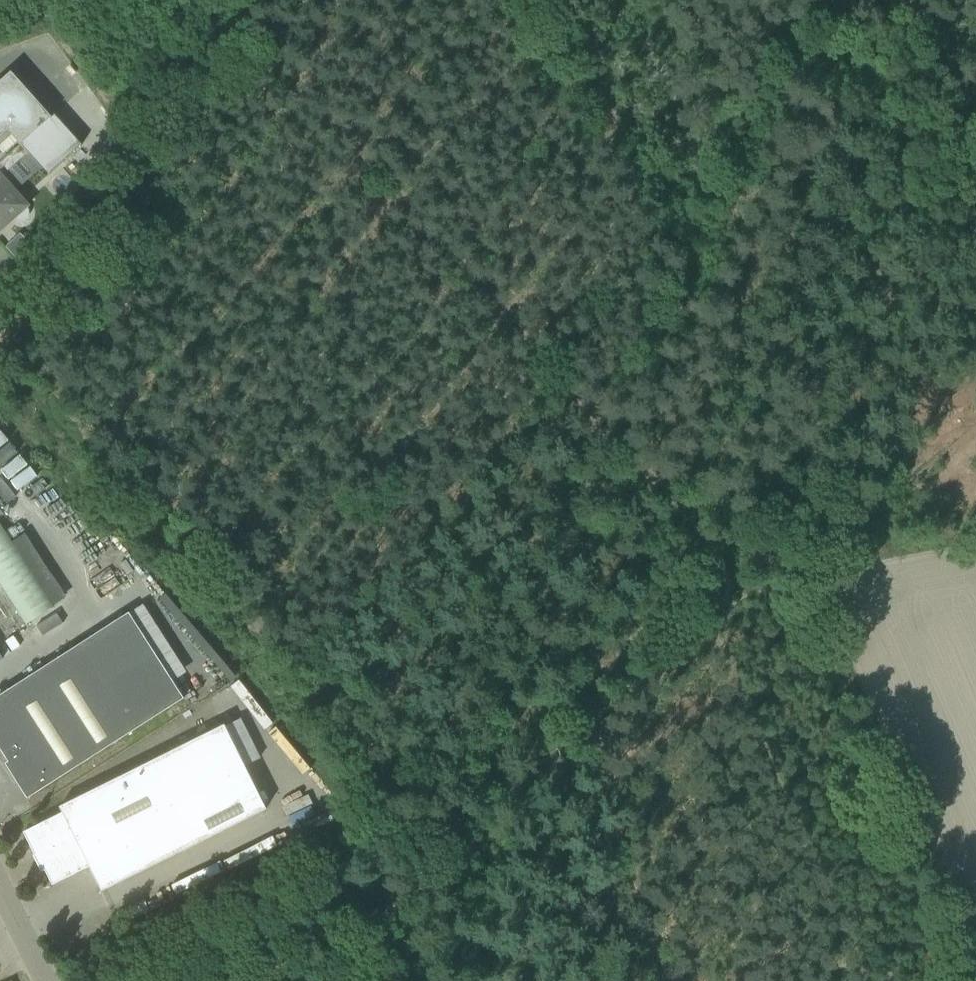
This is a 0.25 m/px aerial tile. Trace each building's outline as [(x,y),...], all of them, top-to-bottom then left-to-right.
[(27,152),(48,175),(81,145),(54,115),(51,118),(10,72),(0,82),(0,149),(13,137),(21,145),(27,152)] [(27,152),(21,145),(13,137),(0,149),(0,231),(14,218),(15,219),(16,220),(18,221),(20,221),(21,221),(22,221),(24,220),(25,219),(26,218),(27,217),(28,216),(28,215),(28,213),(28,212),(28,211),(28,210),(27,208),(26,207),(27,206),(1,177),(27,152)] [(52,607),(0,526),(0,585),(25,624),(52,607)] [(7,762),(4,764),(27,799),(183,699),(128,613),(0,695),(0,751),(7,762)] [(23,833),(34,856),(37,855),(52,885),(88,867),(101,892),(265,810),(223,725),(59,808),(62,813),(23,833)]
